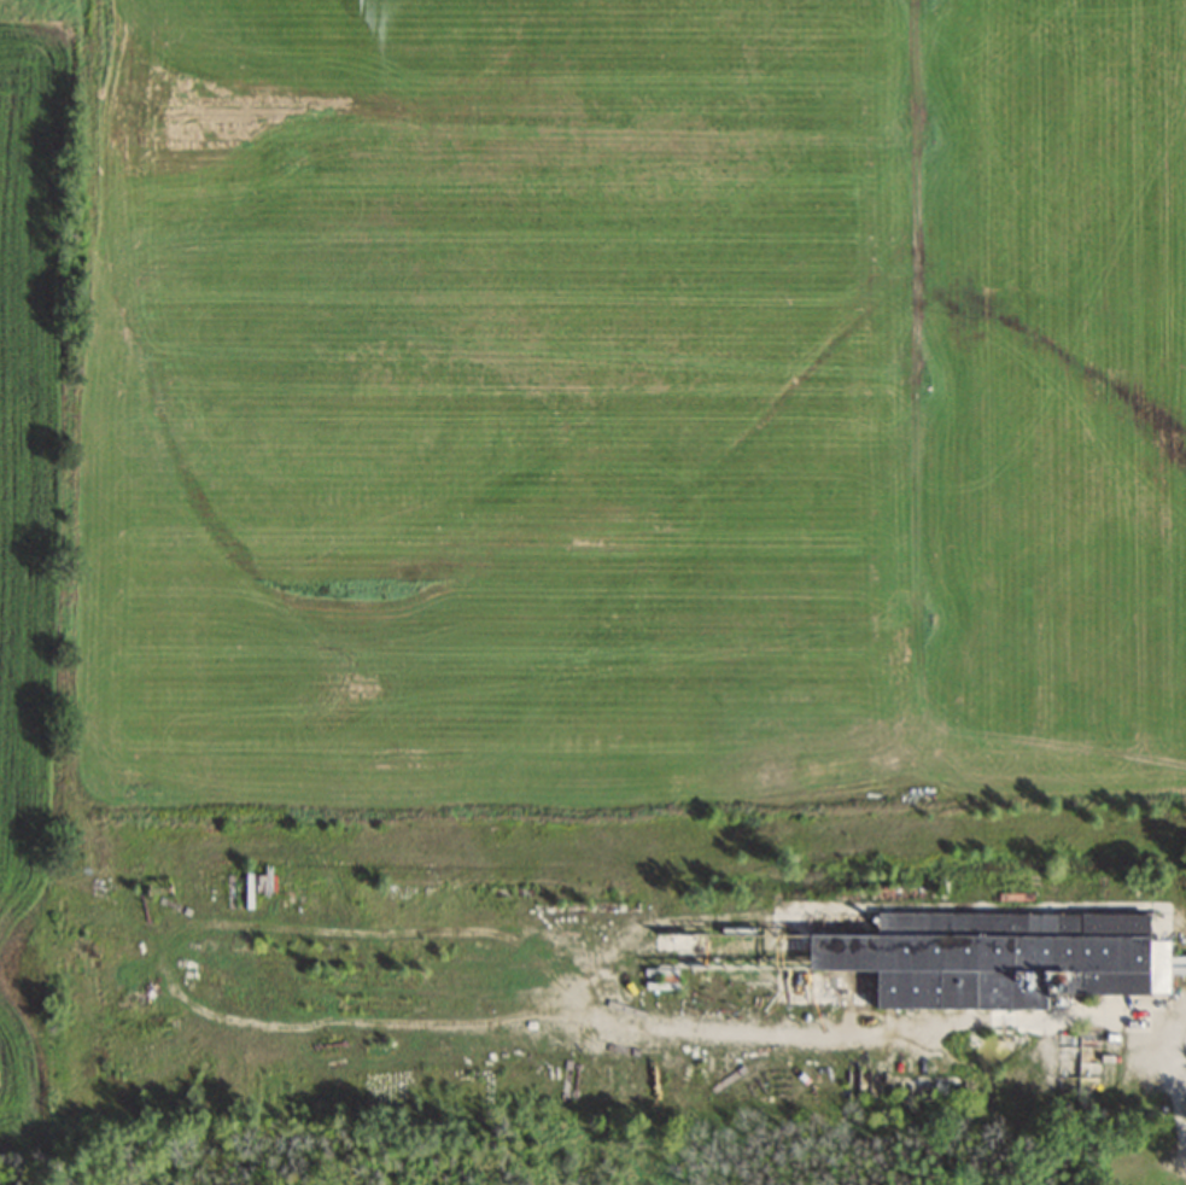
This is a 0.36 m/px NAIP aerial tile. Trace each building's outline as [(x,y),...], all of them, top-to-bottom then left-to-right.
[(1145,913),(876,910),(875,934),(804,933),(802,969),(872,969),(872,1004),(1041,1006),(1041,970),(1062,970),(1062,991),(1165,992),(1165,940),(1145,940),(1145,913)]
